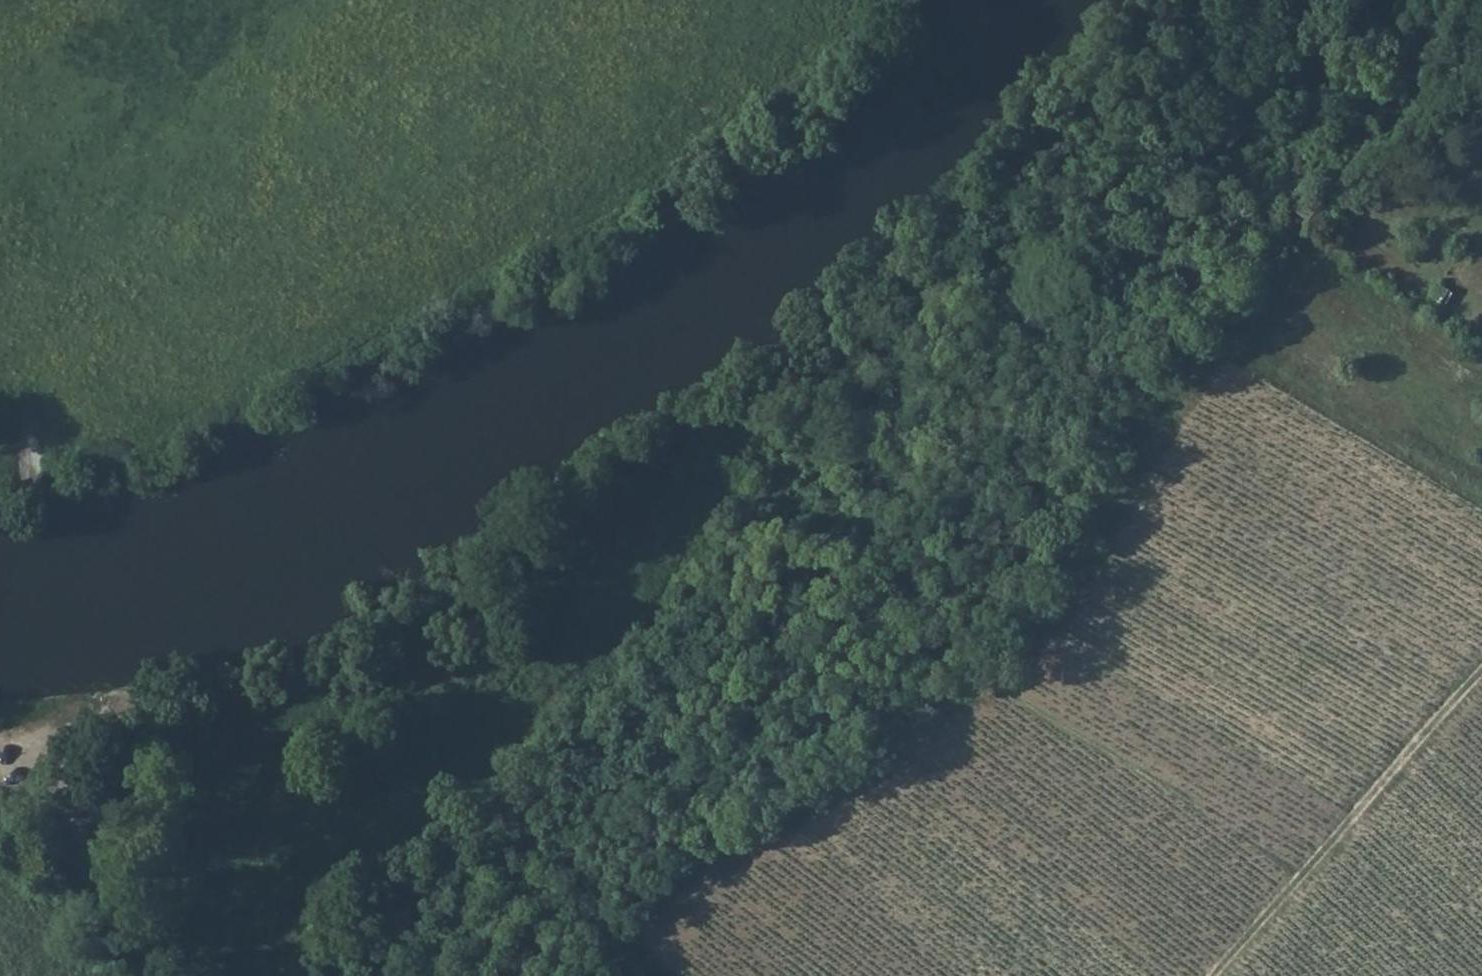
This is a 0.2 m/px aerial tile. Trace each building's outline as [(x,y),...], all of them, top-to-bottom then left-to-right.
[(1298,203),(1303,206),(1318,192),(1310,187),(1298,203)]
